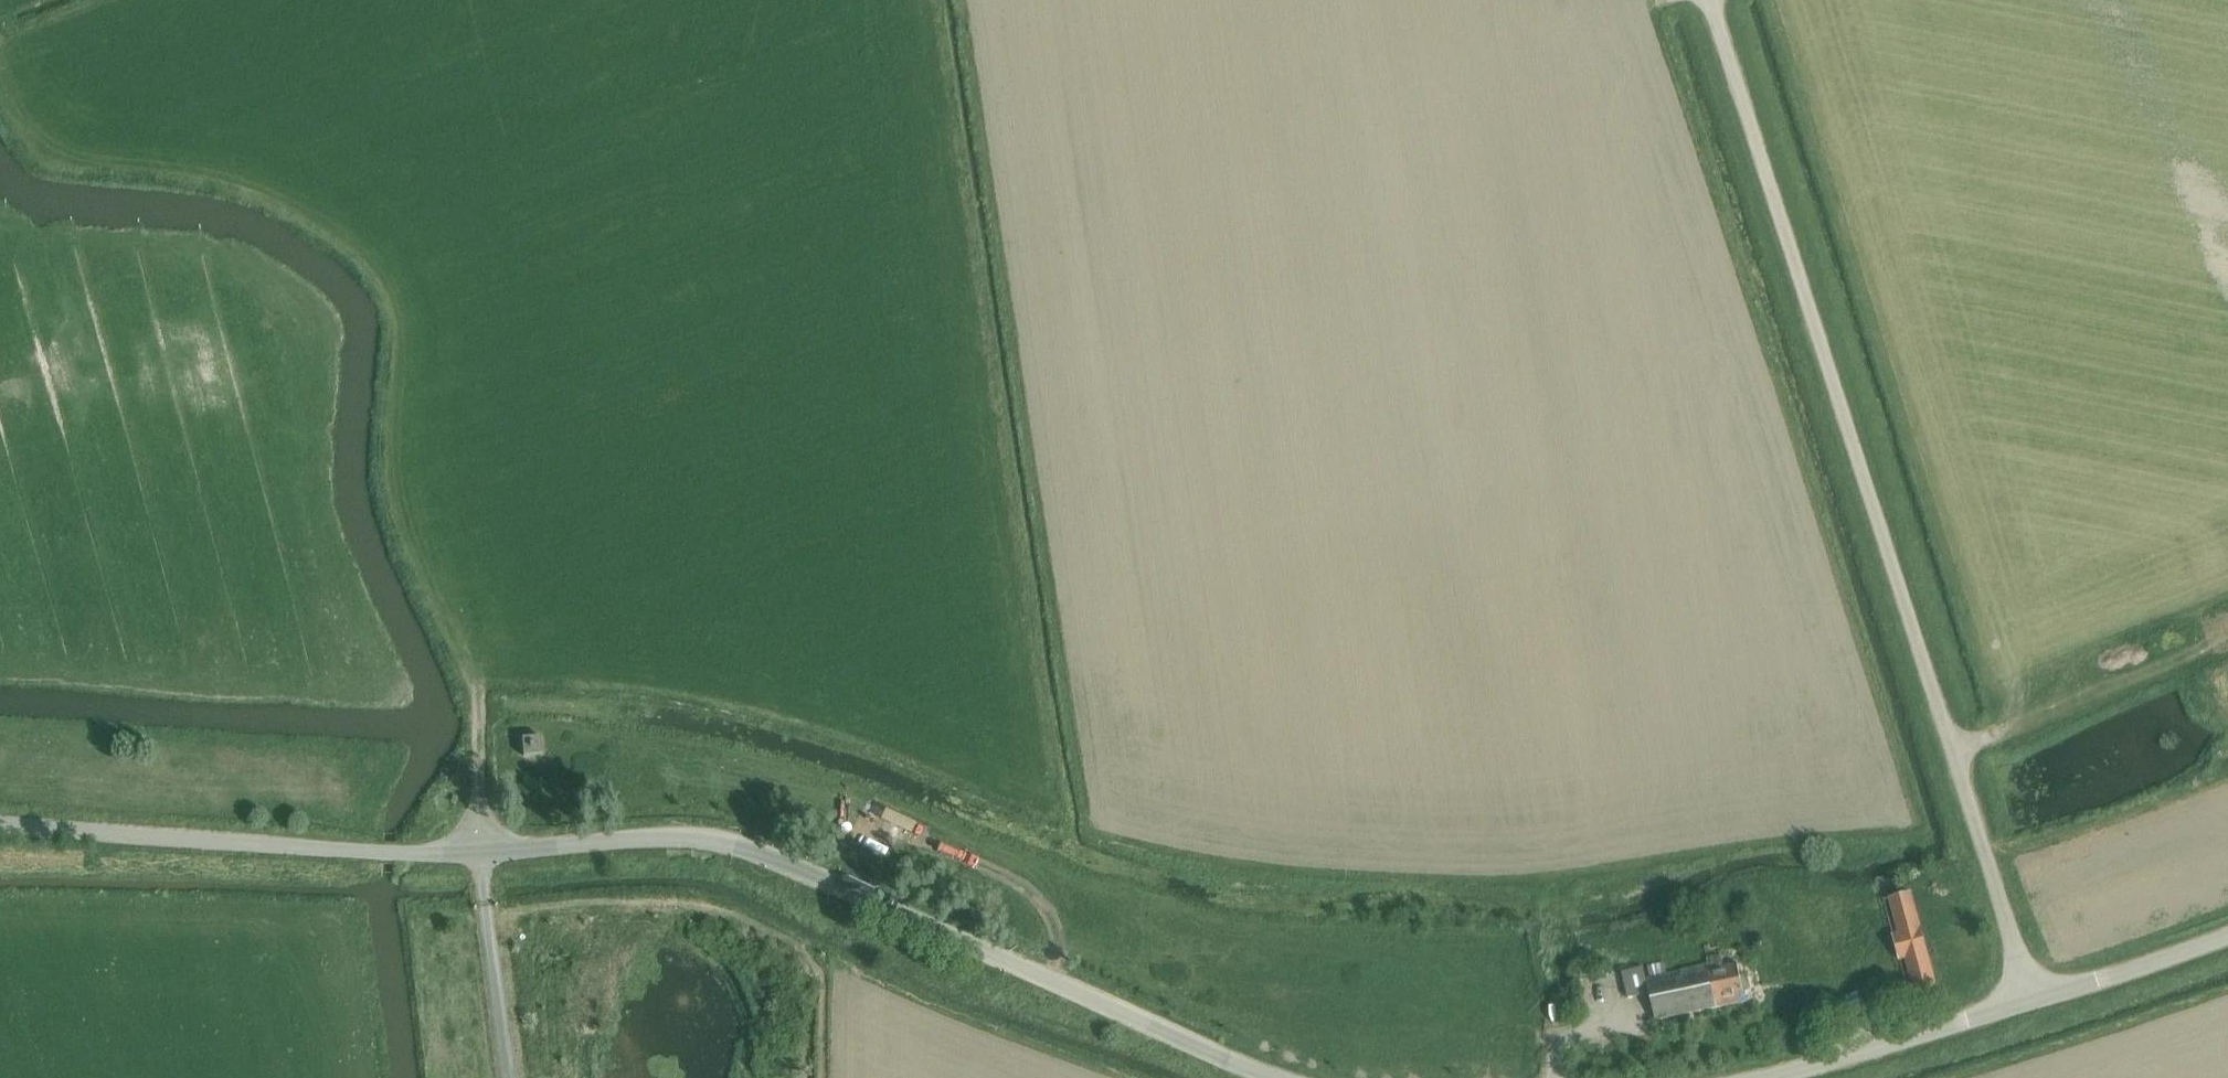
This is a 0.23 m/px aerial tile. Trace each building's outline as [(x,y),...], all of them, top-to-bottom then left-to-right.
[(523,738),(524,757),(542,755),(540,737),(523,738)] [(1911,894),(1890,900),(1899,934),(1893,935),(1900,961),(1906,959),(1915,993),(1937,987),(1911,894)] [(1708,966),(1668,976),(1665,963),(1648,967),(1651,979),(1646,980),(1643,969),(1623,973),(1629,999),(1649,994),(1656,1020),(1699,1012),(1746,1003),(1738,963),(1723,967),(1721,957),(1707,960),(1708,966)]
